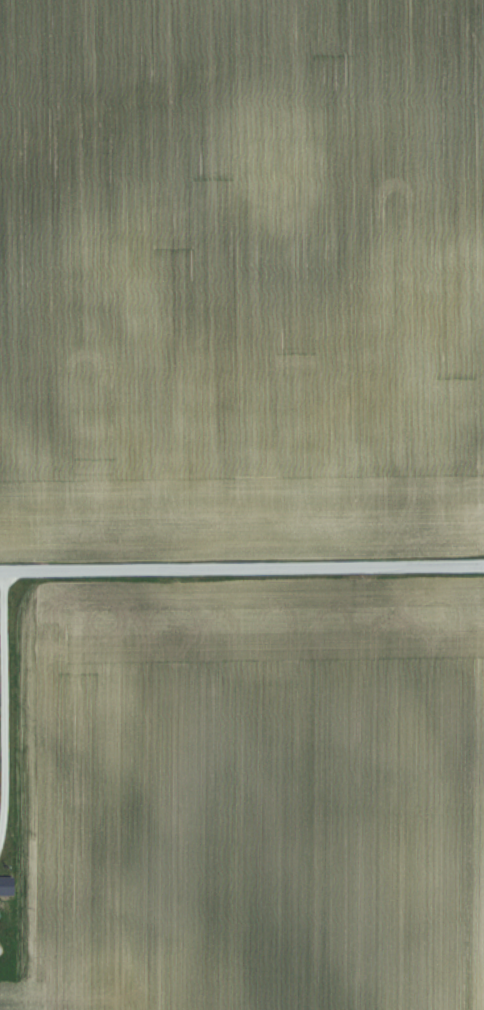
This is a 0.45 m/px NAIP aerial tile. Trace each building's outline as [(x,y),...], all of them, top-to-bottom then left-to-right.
[(0,875),(0,893),(17,893),(17,875),(0,875)]
